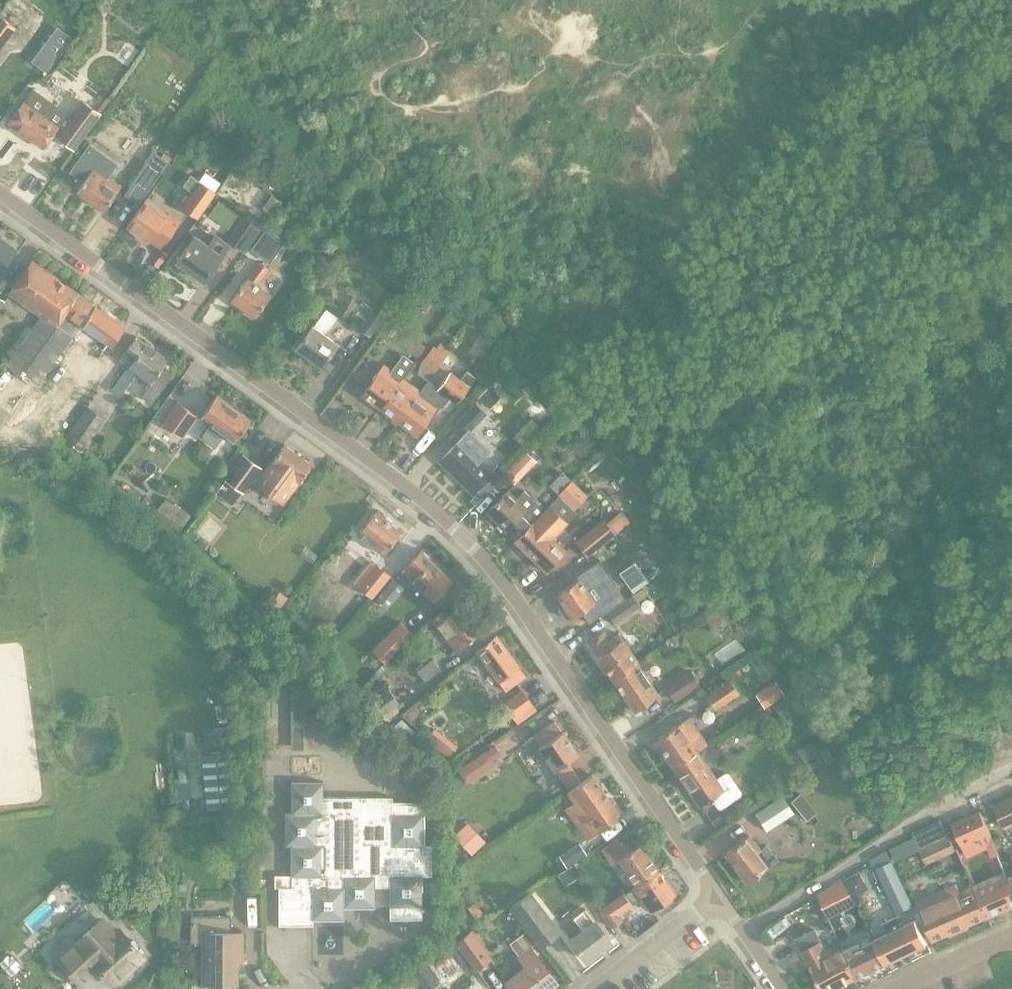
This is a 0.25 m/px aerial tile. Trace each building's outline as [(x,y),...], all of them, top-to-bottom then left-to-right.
[(15,26),(0,15),(0,46),(15,26)] [(48,72),(58,58),(46,50),(36,64),(48,72)] [(23,100),(7,122),(43,148),(54,132),(58,134),(57,137),(73,149),(99,112),(83,100),(68,120),(64,117),(67,114),(32,88),(23,100)] [(91,144),(71,171),(84,180),(76,190),(104,210),(121,186),(109,178),(118,164),(91,144)] [(154,166),(163,173),(170,163),(161,156),(152,150),(146,160),(154,166)] [(193,192),(191,196),(182,207),(197,218),(213,195),(216,192),(190,174),(182,185),(193,192)] [(134,181),(125,195),(138,204),(148,190),(134,181)] [(126,226),(148,242),(150,239),(161,247),(180,221),(168,213),(167,215),(146,199),(126,226)] [(228,240),(245,252),(261,230),(244,217),(228,240)] [(251,249),(262,257),(265,253),(272,259),(283,243),(264,230),(251,249)] [(176,261),(203,281),(229,245),(215,235),(208,245),(195,235),(176,261)] [(14,247),(0,237),(0,268),(14,247)] [(9,291),(42,315),(42,314),(55,324),(77,294),(78,294),(78,293),(31,260),(9,291)] [(234,302),(254,317),(270,294),(257,285),(269,268),(258,261),(230,300),(234,302)] [(331,286),(317,288),(319,301),(332,299),(331,286)] [(94,306),(78,294),(77,294),(55,324),(21,375),(36,386),(39,382),(72,336),(76,339),(85,327),(111,345),(124,327),(94,306)] [(296,347),(321,366),(337,343),(324,334),(336,317),(326,309),(313,326),(312,325),(296,347)] [(358,328),(369,336),(383,317),(372,309),(358,328)] [(42,315),(9,360),(0,373),(0,404),(21,375),(55,324),(42,314),(42,315)] [(111,390),(119,396),(136,372),(150,382),(168,359),(136,336),(118,359),(128,366),(111,390)] [(420,362),(432,371),(450,347),(441,341),(436,347),(433,344),(420,362)] [(383,364),(361,395),(380,408),(401,377),(413,361),(402,353),(391,369),(383,364)] [(155,377),(150,383),(141,395),(151,403),(165,384),(172,373),(162,366),(155,377)] [(420,390),(398,421),(416,434),(426,421),(431,425),(438,415),(433,411),(438,405),(441,407),(449,396),(457,402),(468,386),(476,376),(466,369),(459,379),(449,371),(437,387),(427,379),(419,390),(420,390)] [(380,408),(398,421),(420,390),(419,390),(401,377),(380,408)] [(479,397),(486,404),(495,395),(487,388),(479,397)] [(202,435),(203,439),(214,447),(223,433),(234,441),(250,419),(216,395),(200,417),(210,424),(202,435)] [(162,422),(182,437),(197,416),(176,401),(162,422)] [(458,421),(468,430),(484,413),(474,403),(458,421)] [(88,406),(64,439),(80,451),(95,431),(104,419),(88,406)] [(486,453),(489,449),(468,430),(459,439),(439,460),(472,491),(484,478),(492,471),(480,459),(486,453)] [(291,492),(311,464),(284,444),(265,470),(255,484),(283,504),(291,492)] [(505,474),(514,483),(536,460),(527,451),(505,474)] [(242,455),(224,478),(241,490),(250,479),(256,483),(264,472),(265,470),(259,466),(258,467),(242,455)] [(492,471),(484,478),(490,484),(497,476),(492,471)] [(506,529),(515,539),(544,509),(524,489),(516,497),(508,489),(486,511),(486,512),(505,530),(506,529)] [(515,539),(514,539),(537,562),(546,571),(566,551),(552,537),(576,512),(559,495),(545,509),(544,509),(515,539)] [(154,514),(179,531),(190,513),(165,497),(154,514)] [(356,533),(382,554),(401,531),(375,510),(356,533)] [(575,541),(586,556),(615,533),(614,532),(629,521),(621,510),(606,522),(604,519),(575,541)] [(402,568),(412,579),(434,599),(452,580),(420,549),(402,568)] [(579,578),(555,594),(561,604),(559,605),(558,609),(563,617),(567,618),(570,616),(571,618),(582,611),(590,622),(625,598),(599,560),(577,575),(579,578)] [(633,560),(620,569),(633,589),(647,580),(641,571),(633,560)] [(362,584),(375,594),(390,576),(378,566),(362,584)] [(377,597),(386,605),(403,587),(393,578),(377,597)] [(631,594),(632,595),(607,613),(614,623),(639,605),(636,601),(648,594),(644,586),(631,594)] [(279,590),(269,604),(279,610),(288,596),(279,590)] [(713,602),(702,611),(711,621),(722,612),(713,602)] [(431,619),(456,651),(479,633),(458,606),(446,615),(442,611),(431,619)] [(371,649),(384,661),(412,633),(400,621),(371,649)] [(587,641),(614,680),(634,666),(633,664),(634,663),(615,634),(607,640),(601,631),(587,641)] [(475,649),(505,690),(525,675),(495,634),(475,649)] [(431,656),(417,668),(424,678),(439,666),(431,656)] [(634,666),(614,680),(634,711),(658,695),(656,691),(649,682),(646,684),(634,666)] [(690,669),(665,686),(674,700),(699,683),(690,669)] [(704,695),(714,709),(738,693),(728,678),(704,695)] [(775,680),(761,690),(770,703),(784,693),(775,680)] [(291,749),(303,749),(303,687),(290,687),(291,749)] [(372,702),(382,717),(399,704),(389,689),(372,702)] [(503,702),(514,718),(531,705),(520,690),(503,702)] [(771,705),(782,721),(792,716),(781,699),(771,705)] [(654,739),(673,767),(697,751),(707,744),(701,736),(688,716),(654,739)] [(392,728),(406,740),(414,731),(401,718),(393,727),(392,728)] [(540,746),(539,747),(554,770),(578,754),(562,731),(554,721),(532,735),(540,746)] [(824,741),(814,746),(824,762),(833,757),(824,741)] [(493,745),(486,750),(492,759),(500,754),(493,745)] [(484,748),(465,762),(475,776),(494,762),(492,759),(486,750),(484,748)] [(229,750),(201,753),(206,808),(234,805),(229,750)] [(697,751),(673,767),(699,806),(710,799),(717,808),(721,809),(740,795),(741,791),(728,773),(724,772),(715,778),(697,751)] [(817,752),(806,759),(812,768),(823,761),(817,752)] [(563,808),(586,839),(596,833),(620,816),(598,784),(594,777),(592,774),(567,791),(574,801),(563,808)] [(278,875),(278,909),(278,925),(311,925),(311,919),(343,919),(343,907),(375,907),(374,886),(389,886),(389,918),(422,918),(421,875),(432,875),(432,853),(424,853),(423,801),(391,801),(391,796),(323,796),(322,781),(291,781),(291,812),(285,812),(285,843),(291,843),(291,875),(278,875)] [(790,801),(807,819),(815,812),(798,793),(790,801)] [(1002,827),(1011,823),(1011,793),(992,802),(1002,827)] [(755,813),(766,830),(793,812),(782,795),(755,813)] [(954,821),(950,823),(960,845),(989,832),(987,827),(980,810),(954,821)] [(454,835),(472,854),(486,841),(468,822),(454,835)] [(724,853),(747,883),(767,866),(778,858),(766,845),(760,849),(748,834),(726,852),(724,853)] [(954,849),(948,836),(940,840),(920,849),(913,836),(890,847),(897,860),(919,850),(925,862),(954,849)] [(617,858),(635,884),(657,869),(639,843),(629,850),(624,843),(621,844),(617,838),(601,849),(611,862),(617,858)] [(557,856),(564,867),(585,853),(578,843),(557,856)] [(887,849),(872,858),(876,867),(898,912),(912,905),(891,860),(892,859),(887,849)] [(558,873),(565,884),(578,875),(571,864),(558,873)] [(657,869),(635,884),(633,885),(633,886),(600,909),(611,927),(622,920),(617,913),(641,897),(650,911),(674,894),(657,869)] [(861,873),(848,879),(855,893),(863,889),(865,882),(861,873)] [(970,886),(984,917),(1011,905),(1011,883),(1008,874),(1007,875),(990,882),(988,878),(970,886)] [(817,894),(828,917),(856,903),(844,881),(817,894)] [(984,917),(970,886),(958,891),(955,883),(914,901),(932,940),(948,933),(949,935),(968,926),(968,924),(984,917)] [(88,885),(82,890),(89,897),(95,892),(88,885)] [(529,892),(509,907),(526,930),(536,943),(539,947),(559,931),(529,892)] [(475,902),(467,907),(478,923),(486,917),(475,902)] [(582,929),(570,938),(585,959),(609,941),(584,908),(572,917),(582,929)] [(889,931),(876,938),(888,961),(927,943),(915,919),(907,923),(902,913),(885,922),(889,931)] [(202,983),(236,983),(236,960),(235,960),(235,952),(242,952),(242,932),(230,932),(230,915),(190,915),(190,942),(202,943),(202,983)] [(60,961),(80,983),(98,967),(109,979),(122,968),(125,971),(142,955),(119,929),(114,934),(100,919),(75,942),(78,945),(60,961)] [(844,950),(843,949),(828,956),(815,929),(798,938),(803,949),(802,949),(806,955),(823,988),(831,988),(856,976),(851,966),(844,950)] [(471,930),(455,942),(474,969),(491,958),(471,930)] [(526,930),(510,942),(519,955),(530,947),(536,943),(526,930)] [(859,942),(844,950),(851,966),(856,976),(888,961),(876,938),(861,945),(859,942)] [(512,988),(547,988),(556,982),(530,947),(519,955),(526,965),(506,981),(512,988)] [(424,988),(429,988),(439,982),(424,963),(412,973),(424,988)]
